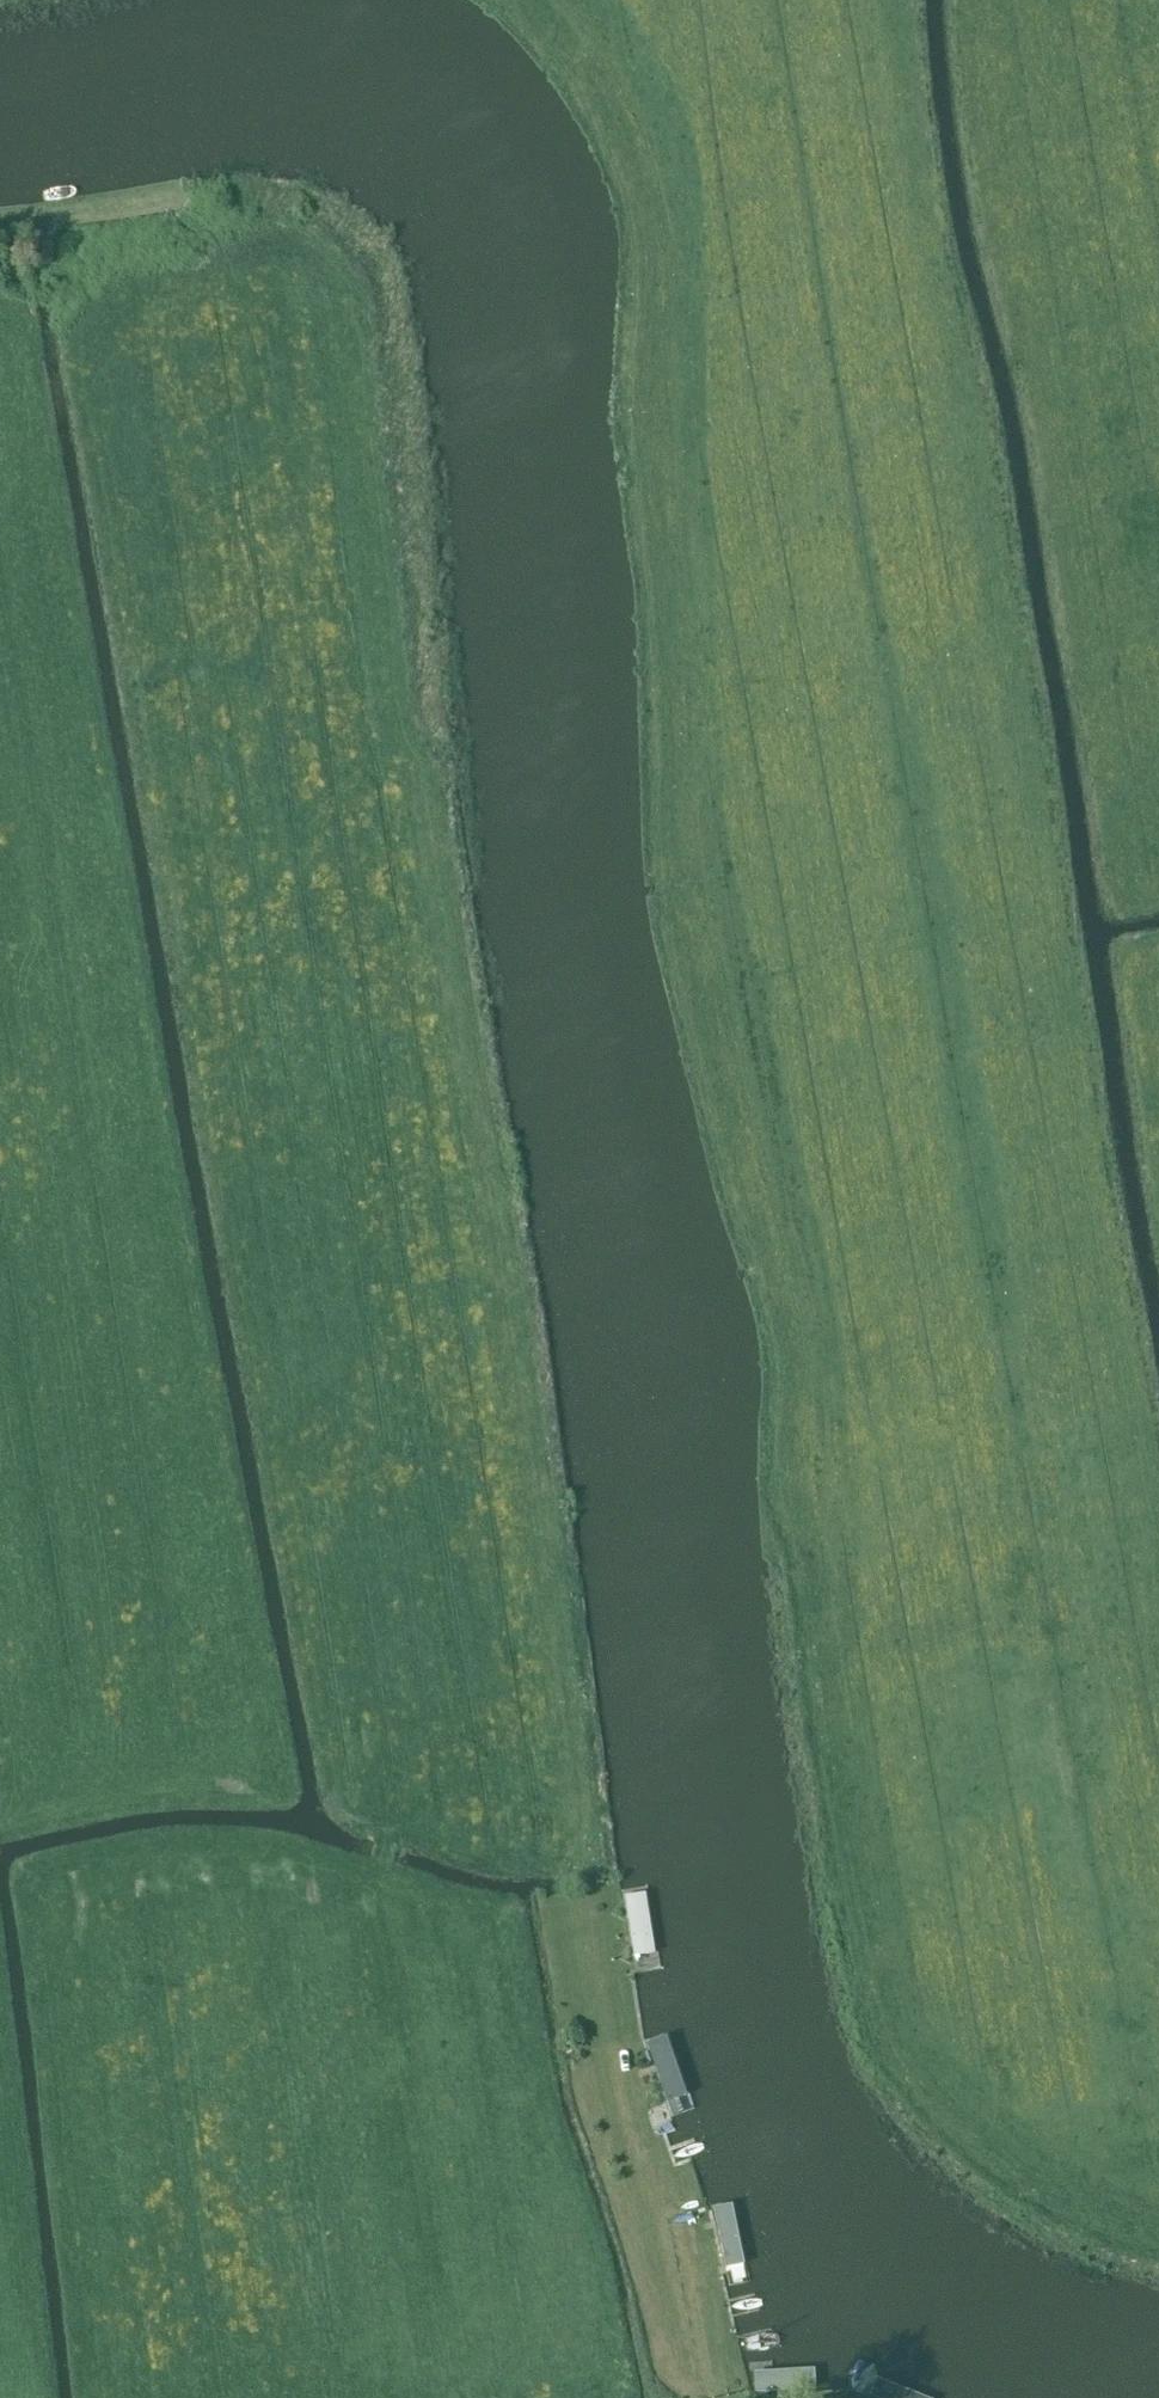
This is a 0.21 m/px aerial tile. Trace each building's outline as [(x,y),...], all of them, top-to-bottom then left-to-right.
[(646,1886),(620,1889),(632,1972),(658,1968),(646,1886)] [(661,2039),(643,2045),(669,2119),(686,2113),(661,2039)] [(728,2207),(706,2212),(724,2293),(737,2292),(745,2288),(728,2207)] [(750,2370),(752,2396),(835,2391),(834,2365),(750,2370)] [(853,2393),(866,2397),(927,2397),(861,2372),(853,2393)]
